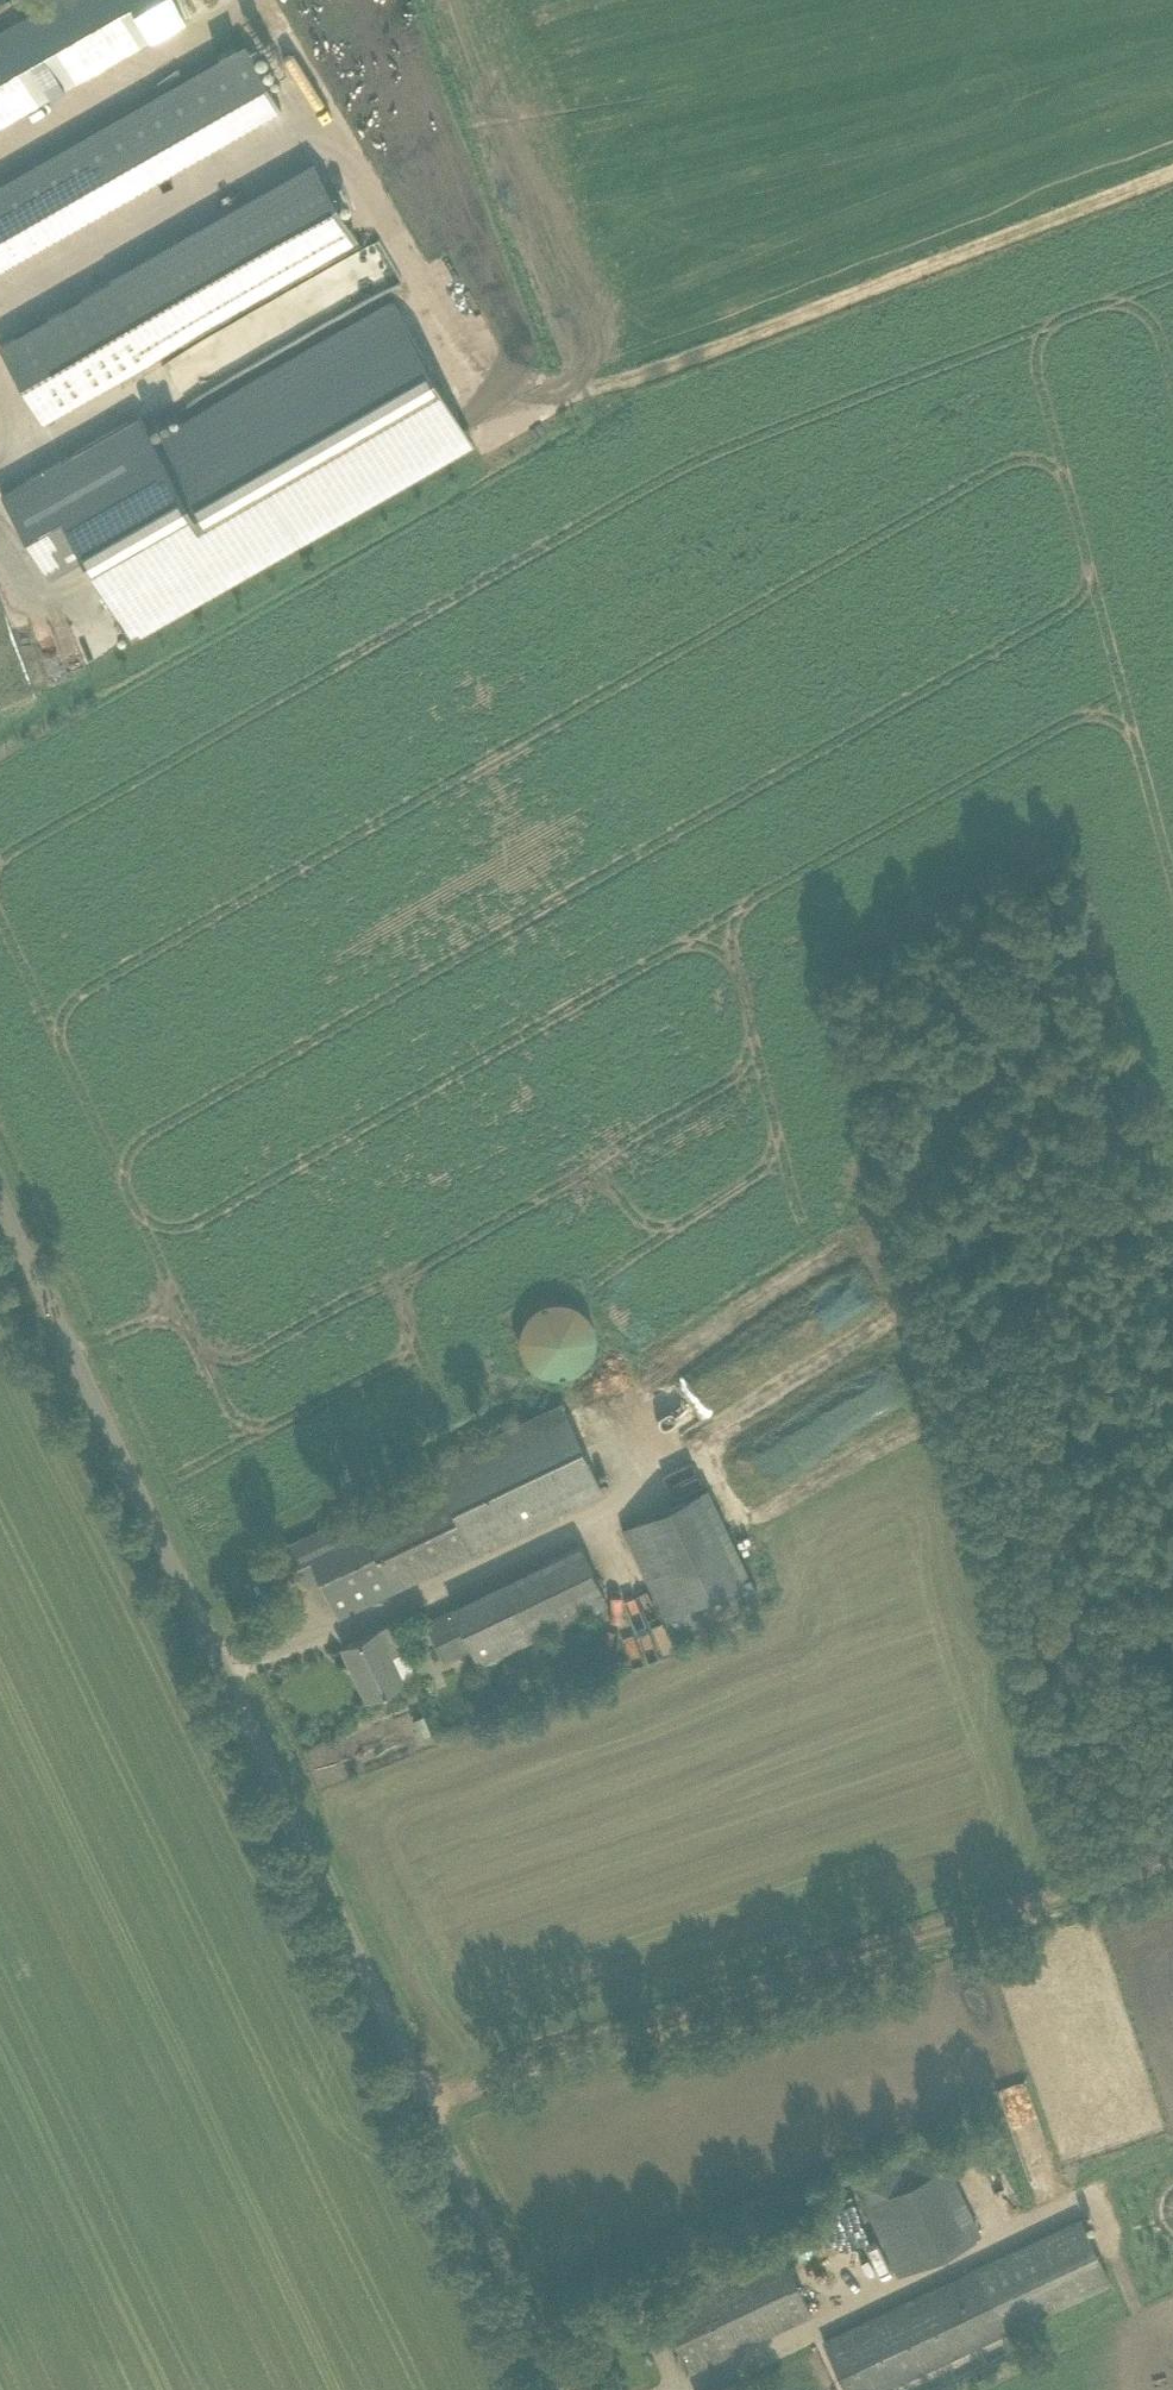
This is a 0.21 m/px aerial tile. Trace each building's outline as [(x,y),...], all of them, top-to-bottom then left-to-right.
[(74,85),(187,21),(175,0),(60,0),(0,34),(0,128),(74,85)] [(356,238),(314,165),(0,344),(0,347),(41,418),(356,238)] [(15,175),(0,183),(0,267),(51,238),(15,175)] [(0,494),(48,578),(85,557),(129,635),(471,440),(393,304),(154,441),(139,414),(0,494)] [(597,1340),(597,1337),(597,1334),(596,1331),(596,1329),(594,1325),(593,1323),(592,1321),(591,1318),(589,1316),(588,1314),(584,1311),(581,1308),(577,1305),(575,1304),(572,1303),(569,1302),(567,1301),(563,1301),(558,1300),(555,1300),(552,1301),(547,1302),(543,1303),(541,1304),(536,1306),(534,1308),(532,1309),(529,1313),(527,1315),(524,1319),(523,1321),(521,1326),(520,1328),(519,1333),(518,1337),(518,1339),(518,1342),(518,1344),(519,1348),(520,1352),(521,1354),(522,1357),(523,1359),(524,1361),(526,1363),(529,1367),(531,1369),(534,1371),(538,1374),(541,1376),(546,1377),(551,1379),(555,1379),(557,1379),(562,1379),(566,1378),(571,1377),(575,1375),(577,1374),(581,1372),(585,1368),(587,1366),(588,1365),(591,1361),(592,1359),(593,1357),(595,1354),(596,1349),(597,1346),(597,1342),(597,1340)] [(304,1586),(318,1580),(337,1618),(602,1490),(561,1403),(430,1465),(439,1484),(359,1523),(354,1513),(285,1546),(304,1586)] [(622,1530),(675,1642),(761,1601),(708,1489),(622,1530)] [(470,1647),(479,1666),(589,1613),(593,1623),(608,1615),(603,1605),(608,1603),(581,1548),(426,1620),(444,1659),(470,1647)] [(342,1647),(367,1698),(417,1674),(392,1623),(342,1647)] [(850,2177),(897,2276),(981,2237),(933,2138),(850,2177)] [(823,2342),(845,2389),(884,2389),(1004,2334),(1111,2284),(1082,2221),(823,2342)] [(659,2306),(691,2372),(813,2314),(782,2247),(659,2306)]
